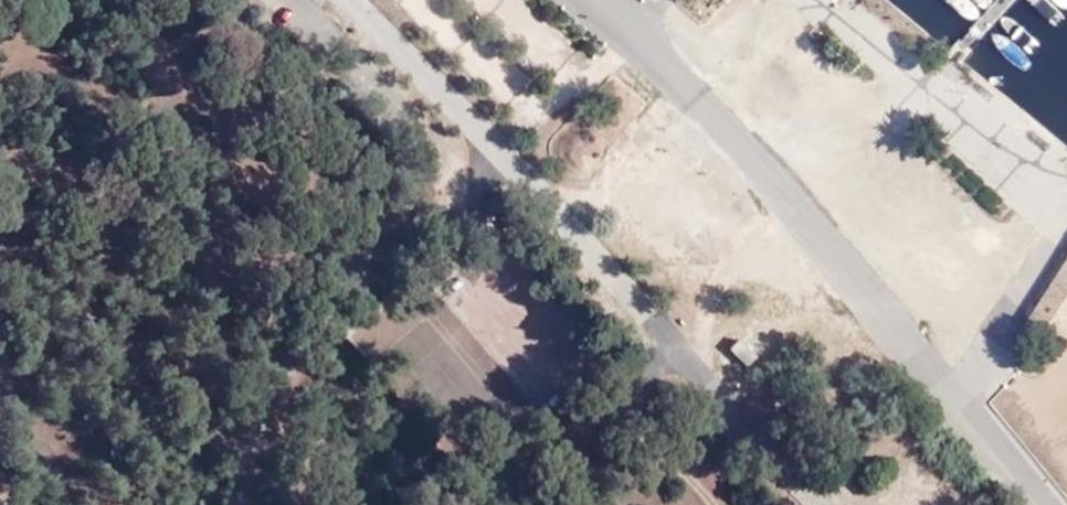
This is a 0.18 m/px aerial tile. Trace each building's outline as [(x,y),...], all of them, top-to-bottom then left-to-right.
[(1029,324),(1061,344),(1066,334),(1066,266),(1029,324)] [(496,348),(522,378),(535,367),(509,337),(496,348)]
